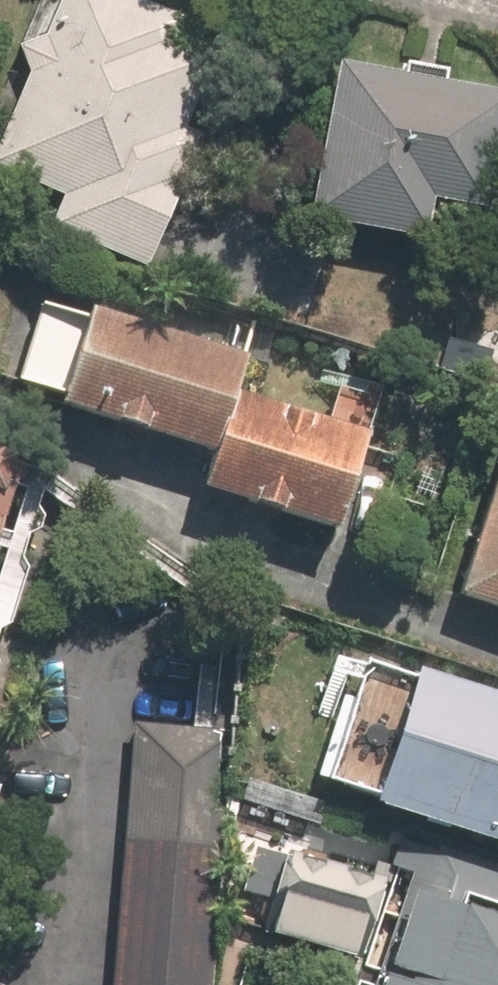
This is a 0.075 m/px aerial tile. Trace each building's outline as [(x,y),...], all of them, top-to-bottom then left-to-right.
[(120,0),(50,0),(0,114),(0,182),(48,204),(33,236),(132,280),(234,47),(120,0)] [(485,98),(319,76),(296,231),(400,246),(404,217),(469,226),(480,156),(497,158),(497,109),(484,107),(485,98)] [(497,318),(497,260),(479,311),(497,318)] [(81,323),(50,420),(201,468),(189,504),(317,544),(347,448),(229,410),(241,374),(81,323)] [(443,610),(497,626),(497,426),(443,610)] [(388,677),(343,814),(497,865),(497,713),(388,677)] [(125,724),(104,984),(195,984),(215,732),(125,724)] [(365,885),(275,860),(250,952),(340,976),(365,885)] [(411,873),(374,984),(497,984),(497,902),(411,873)]
